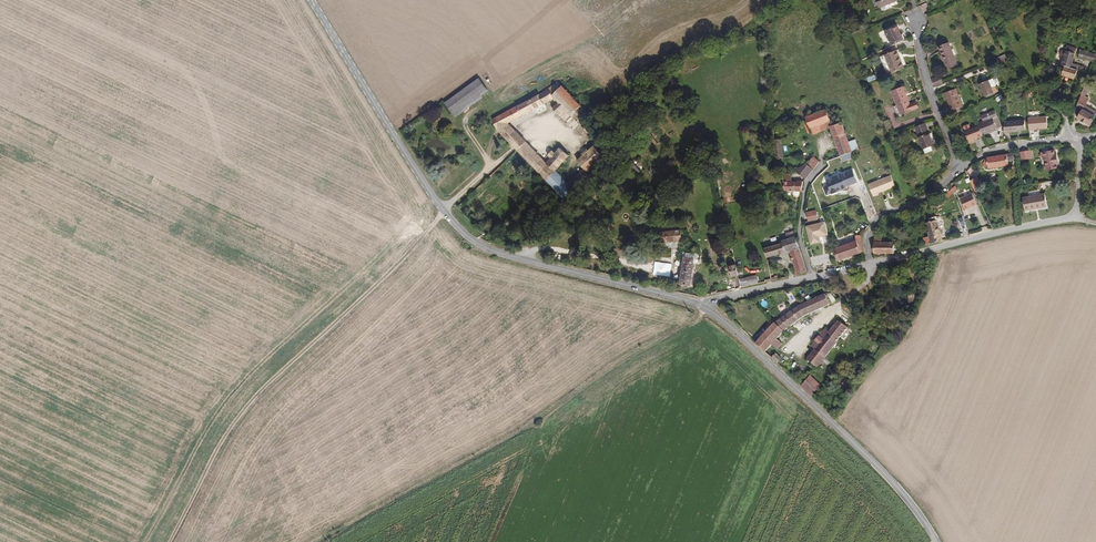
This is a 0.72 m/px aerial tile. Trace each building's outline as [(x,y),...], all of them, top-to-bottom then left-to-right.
[(892,0),(881,0),(873,3),(877,13),(894,7),(892,0)] [(901,46),(896,32),(884,37),(888,50),(901,46)] [(957,61),(949,41),(939,45),(943,53),(941,54),(947,66),(957,61)] [(1059,67),(1082,73),(1083,68),(1070,65),(1074,50),(1064,48),(1062,53),(1059,52),(1058,53),(1056,57),(1058,58),(1061,59),(1059,67)] [(1076,59),(1092,63),(1095,56),(1078,51),(1076,59)] [(1003,55),(996,58),(998,63),(1005,60),(1003,55)] [(879,62),(885,80),(902,75),(900,70),(901,69),(900,66),(899,65),(895,56),(891,58),(890,59),(885,62),(883,61),(879,62)] [(1075,74),(1082,75),(1083,73),(1082,73),(1059,67),(1055,75),(1073,80),(1075,74)] [(939,77),(932,80),(935,87),(942,85),(939,77)] [(993,88),(990,78),(979,82),(983,92),(984,92),(986,96),(998,91),(997,87),(993,88)] [(477,81),(443,104),(450,114),(485,93),(477,81)] [(586,123),(589,120),(566,91),(560,83),(551,89),(556,99),(557,100),(555,101),(559,106),(561,105),(566,111),(560,116),(565,123),(572,118),(588,137),(591,134),(594,132),(586,123)] [(551,89),(546,91),(552,101),(556,99),(551,89)] [(517,106),(500,116),(493,119),(497,129),(509,123),(552,101),(546,91),(544,92),(532,99),(517,106)] [(907,114),(910,112),(904,93),(894,97),(902,121),(908,118),(907,114)] [(962,114),(956,97),(944,101),(950,118),(962,114)] [(1078,99),(1074,108),(1081,111),(1077,120),(1089,125),(1095,111),(1083,105),(1084,102),(1082,101),(1078,99)] [(554,110),(560,116),(566,111),(561,105),(559,106),(554,110)] [(917,110),(910,112),(907,114),(908,118),(919,115),(917,110)] [(825,113),(806,117),(811,129),(824,124),(827,130),(829,130),(840,158),(853,153),(858,152),(854,141),(847,144),(841,125),(831,129),(825,113)] [(1047,117),(1028,118),(1029,131),(1034,131),(1034,129),(1048,128),(1047,117)] [(889,119),(884,121),(887,129),(892,127),(889,119)] [(1025,121),(1013,121),(1012,132),(1021,132),(1021,131),(1025,131),(1025,121)] [(509,123),(497,129),(500,133),(513,127),(509,123)] [(824,124),(811,129),(813,135),(827,130),(824,124)] [(995,125),(976,132),(977,134),(980,143),(987,142),(987,140),(995,138),(994,137),(999,135),(995,125)] [(500,133),(513,147),(522,138),(513,127),(500,133)] [(924,129),(914,133),(917,143),(928,140),(924,129)] [(980,143),(977,134),(962,139),(966,152),(972,150),(971,147),(980,145),(980,143)] [(513,147),(516,150),(526,142),(522,138),(513,147)] [(781,139),(773,140),(776,158),(783,157),(781,139)] [(932,151),(928,140),(917,143),(921,155),(932,151)] [(526,142),(516,150),(516,151),(562,204),(573,195),(553,173),(568,158),(559,149),(554,155),(549,159),(545,163),(526,142)] [(609,156),(599,145),(593,149),(603,161),(609,156)] [(576,163),(583,172),(586,175),(603,161),(593,149),(576,163)] [(1031,151),(1021,152),(1022,160),(1032,159),(1031,151)] [(1056,164),(1058,163),(1057,156),(1055,156),(1054,153),(1041,155),(1042,160),(1045,160),(1048,173),(1057,172),(1057,168),(1056,164)] [(805,164),(813,168),(814,168),(818,163),(818,160),(814,155),(805,164)] [(1013,156),(989,160),(987,161),(988,164),(986,165),(985,166),(985,168),(986,169),(988,169),(989,172),(1009,169),(1008,165),(1010,165),(1010,163),(1014,162),(1013,156)] [(802,168),(811,172),(813,168),(805,164),(802,168)] [(802,168),(799,168),(796,173),(808,179),(811,172),(802,168)] [(858,182),(853,169),(825,179),(830,193),(858,182)] [(566,187),(573,194),(590,180),(586,175),(583,172),(566,187)] [(891,173),(869,185),(875,196),(897,184),(891,173)] [(786,174),(786,188),(786,192),(795,192),(801,192),(803,192),(803,182),(795,182),(794,175),(786,174)] [(956,196),(954,191),(941,203),(945,206),(956,196)] [(1045,192),(1023,197),(1026,210),(1037,207),(1036,205),(1039,205),(1039,206),(1048,204),(1045,192)] [(978,208),(974,197),(962,202),(966,212),(978,208)] [(819,220),(817,211),(808,213),(810,222),(819,220)] [(654,219),(648,220),(652,238),(658,239),(657,234),(654,219)] [(811,244),(822,241),(821,237),(829,235),(825,220),(806,226),(811,244)] [(929,226),(925,227),(929,240),(931,246),(943,243),(937,221),(928,224),(929,226)] [(661,245),(662,245),(683,243),(682,231),(677,232),(664,233),(657,234),(658,239),(657,244),(661,245)] [(806,273),(794,235),(786,237),(787,240),(782,242),(782,244),(785,253),(790,252),(798,275),(806,273)] [(874,256),(894,256),(893,245),(880,245),(880,240),(874,240),(874,256)] [(863,254),(860,243),(832,251),(836,262),(863,254)] [(782,244),(764,250),(766,259),(785,253),(782,244)] [(685,260),(685,262),(681,286),(691,288),(695,262),(693,261),(694,256),(692,255),(692,254),(690,253),(690,254),(689,254),(690,253),(688,252),(686,260),(685,260)] [(739,277),(741,286),(759,284),(758,275),(739,277)] [(829,308),(825,300),(824,298),(797,312),(773,330),(756,348),(765,357),(773,349),(777,344),(784,336),(797,326),(806,319),(829,308)] [(819,348),(814,345),(810,350),(814,354),(806,364),(816,372),(836,347),(835,347),(846,332),(837,325),(829,335),(824,332),(818,340),(823,343),(819,348)] [(818,340),(814,345),(819,348),(823,343),(818,340)] [(782,348),(777,344),(773,349),(777,353),(782,348)] [(772,364),(777,368),(781,363),(777,359),(772,364)] [(801,391),(811,401),(820,389),(810,380),(801,391)]
